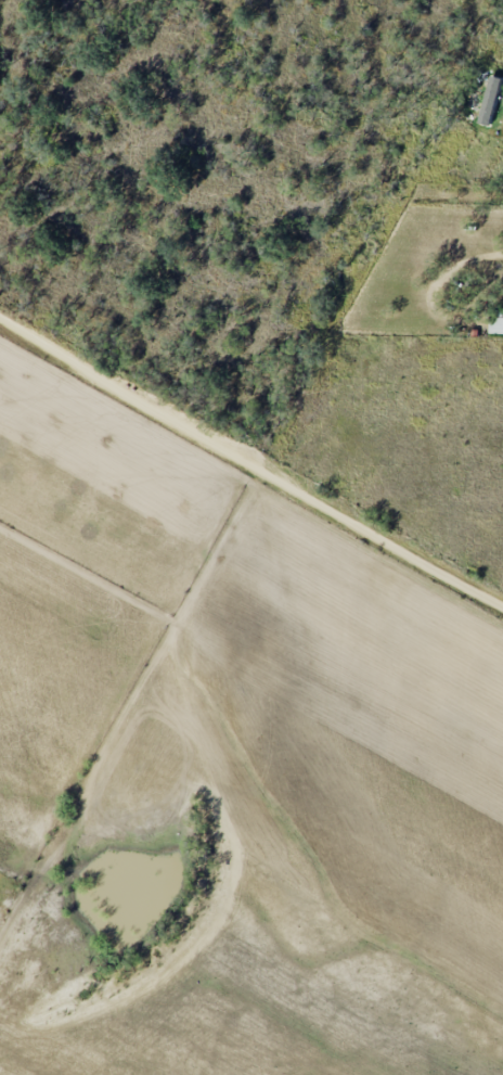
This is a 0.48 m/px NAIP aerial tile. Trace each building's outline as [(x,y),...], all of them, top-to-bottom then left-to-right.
[(501,80),(492,77),(479,118),(488,121),(501,80)] [(490,317),(489,334),(502,334),(502,317),(490,317)]
